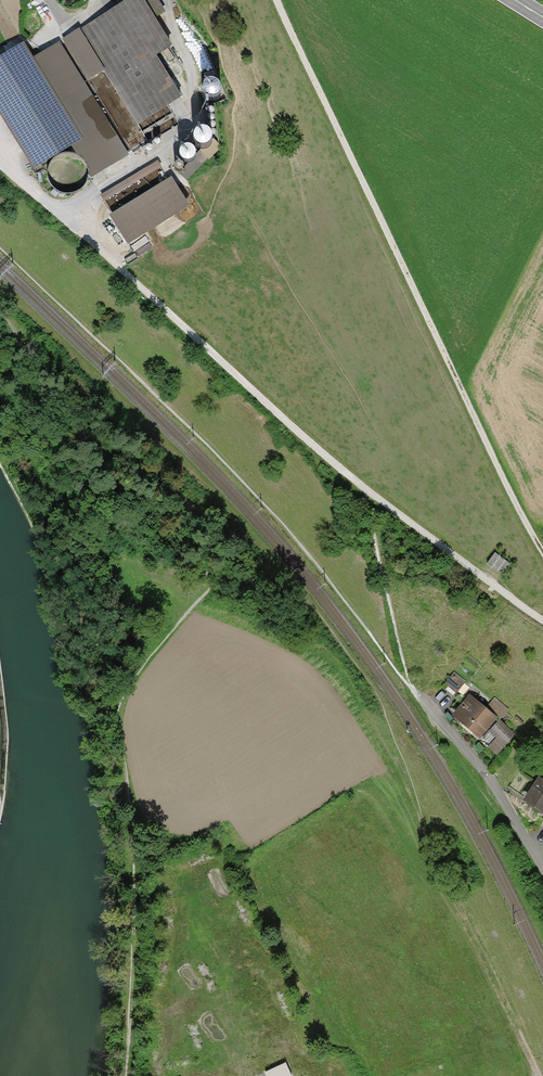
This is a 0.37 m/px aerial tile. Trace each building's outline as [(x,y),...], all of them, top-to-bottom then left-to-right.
[(157,0),(128,0),(32,58),(23,44),(0,58),(0,118),(32,170),(70,147),(89,176),(174,124),(164,108),(181,98),(155,55),(170,46),(153,18),(164,11),(157,0)] [(169,53),(165,52),(161,53),(160,55),(159,59),(161,62),(164,64),(167,63),(170,62),(171,59),(171,56),(169,53)] [(177,65),(173,63),(169,65),(168,67),(168,71),(169,74),(172,75),(176,75),(178,74),(179,71),(179,68),(177,65)] [(206,132),(201,131),(197,133),(195,137),(195,142),(197,146),(202,148),(206,147),(210,144),(211,140),(210,135),(206,132)] [(191,148),(186,147),(182,149),(179,153),(179,158),(182,161),(186,163),(191,163),(194,160),(196,155),(194,151),(191,148)] [(56,156),(51,159),(47,165),(45,171),(45,177),(47,183),(51,188),(56,192),(62,193),(69,193),(75,190),(79,186),(82,180),(83,174),(82,167),(79,162),(75,157),(69,155),(62,154),(56,156)] [(109,216),(127,245),(188,207),(170,177),(166,180),(155,162),(101,195),(112,214),(109,216)] [(510,564),(495,552),(486,563),(501,575),(510,564)] [(464,681),(453,672),(443,684),(455,693),(464,681)] [(515,734),(470,694),(451,715),(496,755),(515,734)] [(538,778),(522,802),(542,816),(542,781),(538,778)] [(268,1075),(289,1075),(290,1075),(285,1065),(267,1073),(268,1075)]
